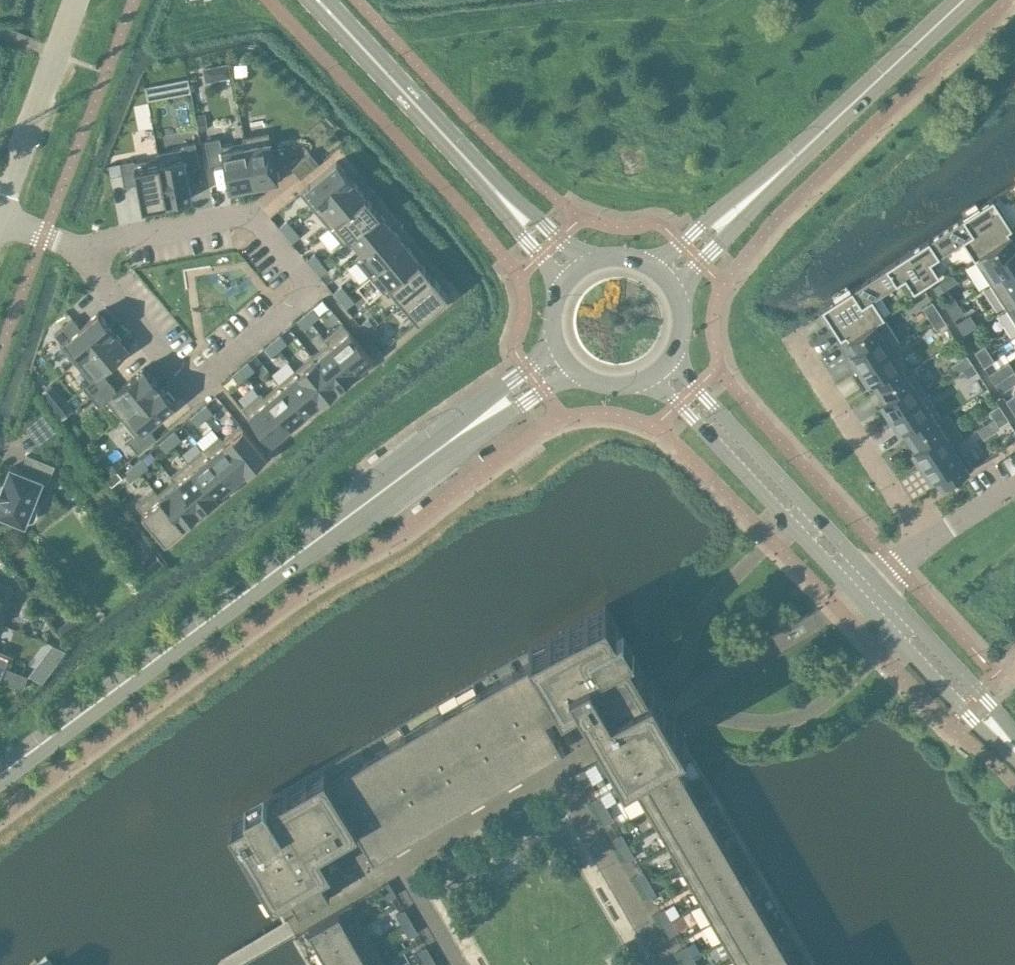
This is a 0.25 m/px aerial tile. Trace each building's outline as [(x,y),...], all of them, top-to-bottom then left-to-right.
[(228,61),(202,66),(205,81),(231,76),(228,61)] [(156,83),(145,85),(148,99),(159,97),(156,83)] [(206,118),(196,120),(198,130),(208,128),(206,118)] [(278,180),(268,130),(244,135),(246,144),(253,185),(278,180)] [(253,185),(244,135),(243,135),(244,140),(221,144),(219,136),(205,139),(209,163),(215,162),(223,160),(229,190),(253,185)] [(181,147),(157,151),(158,156),(167,201),(169,201),(170,204),(181,202),(180,199),(191,197),(186,167),(194,166),(199,165),(195,141),(180,144),(181,147)] [(318,163),(309,152),(290,167),(296,174),(299,178),(318,163)] [(167,201),(158,156),(134,161),(133,159),(120,161),(122,172),(124,185),(138,182),(142,206),(167,201)] [(315,209),(352,178),(337,160),(300,191),(315,209)] [(113,162),(108,163),(110,172),(110,175),(122,172),(120,161),(113,162)] [(329,226),(366,195),(352,178),(315,209),(329,226)] [(342,242),(380,211),(366,195),(329,226),(342,242)] [(1007,231),(1012,228),(1002,211),(1004,210),(997,200),(995,201),(994,200),(993,198),(907,254),(926,283),(930,281),(939,275),(930,261),(963,240),(974,258),(1010,235),(1007,231)] [(356,258),(393,227),(380,211),(342,242),(343,243),(350,237),(355,242),(362,250),(354,257),(356,258)] [(279,226),(286,233),(293,227),(287,219),(279,226)] [(300,235),(293,227),(286,233),(292,241),(300,235)] [(369,275),(407,244),(393,227),(356,258),(369,275)] [(1014,266),(1014,243),(1010,235),(974,258),(990,282),(1014,266)] [(382,290),(420,259),(407,244),(369,275),(382,290)] [(313,267),(321,260),(315,252),(307,259),(313,267)] [(884,316),(872,298),(905,278),(913,291),(923,285),(926,283),(907,254),(822,309),(823,310),(824,312),(822,313),(828,324),(830,322),(841,338),(845,335),(848,340),(884,316)] [(400,304),(433,276),(420,259),(382,290),(383,291),(387,288),(400,304)] [(328,268),(321,260),(313,267),(320,274),(328,268)] [(1005,307),(1014,301),(1014,266),(990,282),(1005,307)] [(419,319),(449,294),(433,276),(400,304),(401,305),(404,302),(419,319)] [(334,291),(340,299),(348,292),(341,284),(334,291)] [(354,300),(348,292),(340,299),(347,307),(354,300)] [(948,309),(958,303),(953,295),(943,302),(948,309)] [(1014,322),(1014,301),(1005,307),(1014,322)] [(948,309),(953,317),(963,311),(958,303),(948,309)] [(931,320),(941,314),(936,306),(926,312),(931,320)] [(313,307),(305,313),(311,321),(319,315),(313,307)] [(75,361),(114,329),(99,311),(80,326),(73,317),(54,332),(62,341),(60,343),(75,361)] [(311,321),(305,313),(297,320),(304,328),(311,321)] [(936,328),(946,322),(941,314),(931,320),(936,328)] [(895,344),(900,341),(884,316),(848,340),(854,349),(849,352),(851,354),(849,356),(856,366),(858,365),(859,367),(895,344)] [(360,323),(367,331),(375,325),(368,317),(360,323)] [(343,322),(325,337),(354,373),(372,358),(343,322)] [(381,332),(375,325),(367,331),(373,339),(381,332)] [(101,370),(129,347),(114,329),(75,361),(90,380),(83,386),(91,395),(109,379),(101,370)] [(280,334),(272,340),(279,348),(287,342),(280,334)] [(354,373),(325,337),(324,338),(327,342),(312,355),(338,386),(354,373)] [(279,348),(272,340),(265,347),(271,355),(279,348)] [(879,388),(909,369),(910,368),(895,344),(859,367),(861,369),(858,371),(865,381),(867,379),(869,382),(874,379),(879,388)] [(989,351),(984,344),(974,350),(979,358),(989,351)] [(984,366),(994,359),(989,351),(979,358),(984,366)] [(963,369),(973,362),(967,354),(957,361),(963,369)] [(338,386),(312,355),(296,368),(322,400),(338,386)] [(248,361),(240,367),(247,375),(254,369),(248,361)] [(968,376),(978,370),(973,362),(963,369),(968,376)] [(121,416),(160,384),(144,366),(117,389),(109,379),(91,395),(98,404),(105,398),(121,416)] [(247,375),(240,367),(232,374),(239,382),(247,375)] [(322,400),(296,368),(279,381),(306,413),(322,400)] [(910,368),(909,369),(879,388),(885,397),(881,400),(884,405),(881,406),(888,417),(926,393),(910,368)] [(306,413),(279,381),(264,394),(261,390),(260,391),(290,427),(306,413)] [(166,391),(160,384),(121,417),(135,434),(128,440),(138,451),(156,436),(147,425),(175,402),(173,400),(175,398),(168,389),(166,391)] [(290,427),(260,391),(242,406),(271,442),(290,427)] [(1014,403),(1014,392),(1005,398),(1011,406),(1014,403)] [(905,427),(911,436),(941,417),(926,393),(888,417),(895,427),(897,426),(900,430),(905,427)] [(994,417),(1004,411),(999,403),(989,409),(994,417)] [(213,411),(206,404),(198,410),(205,418),(213,411)] [(197,424),(205,418),(198,410),(191,417),(197,424)] [(999,425),(1009,418),(1004,411),(994,417),(999,425)] [(941,417),(911,436),(916,446),(912,448),(913,451),(911,452),(918,463),(920,461),(921,464),(957,441),(964,436),(948,412),(941,417)] [(219,434),(218,434),(248,470),(266,454),(240,423),(222,437),(219,434)] [(181,438),(175,430),(167,436),(174,444),(181,438)] [(248,470),(218,434),(203,447),(232,483),(248,470)] [(174,444),(167,436),(159,443),(166,451),(174,444)] [(942,486),(973,466),(957,441),(921,464),(923,466),(921,467),(927,478),(930,476),(931,479),(936,476),(942,486)] [(232,483),(203,447),(187,460),(217,496),(232,483)] [(3,482),(0,489),(0,514),(23,523),(24,521),(26,522),(30,521),(34,519),(36,512),(36,508),(33,504),(31,503),(40,481),(46,483),(53,465),(26,455),(23,464),(20,471),(10,467),(4,482),(3,482)] [(148,465),(142,457),(134,464),(140,472),(148,465)] [(217,496),(187,460),(171,474),(200,510),(217,496)] [(140,472),(134,464),(126,470),(133,478),(140,472)] [(200,510),(171,474),(170,475),(173,478),(158,491),(155,487),(154,488),(183,523),(200,510)] [(183,523),(154,488),(136,503),(166,538),(183,523)] [(2,623),(11,600),(8,598),(14,585),(0,580),(0,622),(2,623)] [(605,605),(228,824),(284,920),(289,928),(347,894),(342,886),(341,885),(330,866),(320,848),(330,842),(333,847),(334,846),(331,841),(355,827),(373,857),(562,747),(545,717),(581,697),(602,733),(603,734),(607,742),(667,707),(663,699),(664,698),(661,694),(653,680),(652,678),(648,680),(637,661),(605,605)] [(0,648),(0,664),(5,666),(10,653),(0,648)] [(690,752),(687,747),(682,738),(686,736),(685,735),(678,724),(673,715),(672,715),(668,709),(667,707),(607,742),(609,745),(612,750),(736,964),(814,964),(690,752)] [(575,772),(583,786),(591,780),(584,767),(575,772)] [(606,806),(600,795),(591,800),(598,811),(606,806)] [(613,818),(606,806),(598,811),(604,823),(613,818)] [(628,844),(621,832),(613,837),(619,849),(628,844)] [(635,855),(628,844),(619,849),(626,860),(635,855)] [(650,881),(643,869),(634,875),(641,886),(650,881)] [(389,881),(380,886),(387,899),(396,893),(389,881)] [(657,892),(650,881),(641,886),(648,898),(657,892)] [(289,928),(294,936),(310,964),(388,964),(352,902),(347,894),(289,928)] [(671,918),(665,907),(656,912),(663,923),(671,918)] [(411,919),(405,908),(396,913),(402,924),(411,919)] [(678,930),(671,918),(663,923),(669,935),(678,930)] [(418,931),(411,919),(402,924),(409,936),(418,931)] [(693,956),(686,944),(678,949),(684,961),(693,956)] [(433,957),(426,945),(417,950),(424,962),(433,957)] [(693,956),(684,961),(687,964),(698,964),(693,956)] [(46,957),(38,964),(52,964),(46,957)] [(433,957),(424,962),(426,964),(438,964),(433,957)]
